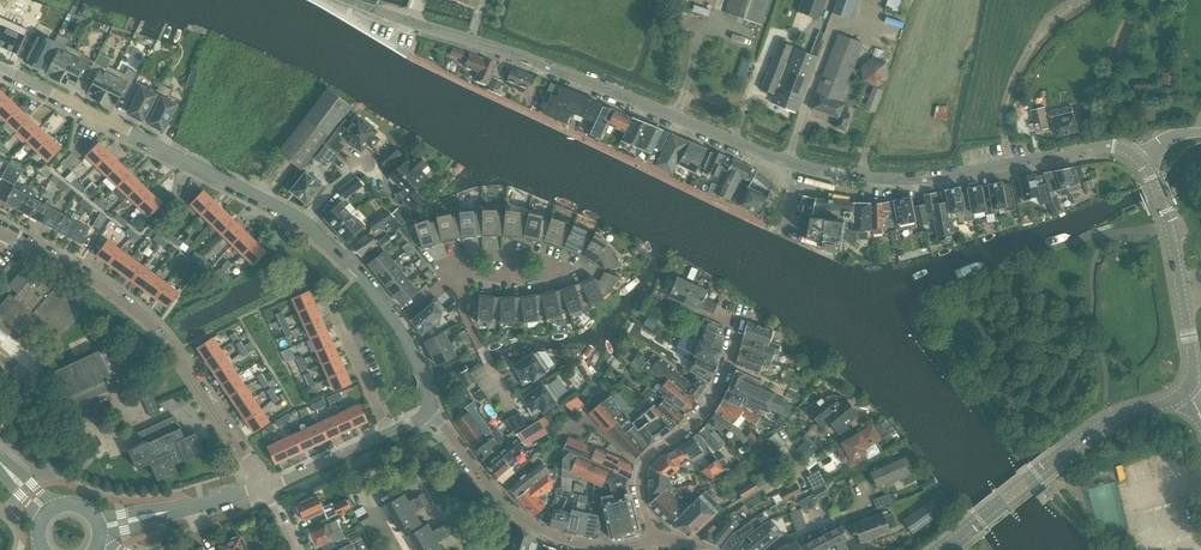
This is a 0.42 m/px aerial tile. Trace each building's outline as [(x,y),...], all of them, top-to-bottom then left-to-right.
[(725,13),(760,25),(769,0),(729,0),(725,13)] [(819,20),(826,0),(802,0),(797,12),(819,20)] [(832,13),(848,19),(855,0),(837,0),(832,13)] [(17,53),(27,29),(0,17),(0,46),(17,53)] [(31,18),(28,24),(35,27),(38,21),(31,18)] [(24,49),(30,52),(25,61),(40,69),(54,41),(34,31),(24,49)] [(818,32),(815,41),(820,43),(823,34),(818,32)] [(848,117),(849,114),(847,113),(849,106),(844,105),(844,104),(839,102),(862,43),(838,34),(815,93),(809,108),(837,118),(834,127),(846,131),(850,117),(848,117)] [(51,77),(60,82),(75,50),(66,45),(65,48),(54,42),(45,58),(52,62),(47,73),(52,75),(51,77)] [(779,42),(760,90),(773,94),(773,93),(777,94),(773,104),(794,113),(816,57),(810,54),(795,48),(780,87),(776,86),(792,47),(779,42)] [(450,55),(462,59),(464,52),(453,48),(450,55)] [(80,76),(86,79),(95,62),(83,57),(84,55),(75,50),(60,82),(69,86),(70,84),(74,86),(80,76)] [(469,55),(470,55),(465,66),(465,67),(477,72),(474,79),(487,85),(496,65),(469,54),(469,55)] [(91,97),(100,102),(116,70),(107,66),(106,68),(95,62),(86,79),(93,82),(88,93),(92,95),(91,97)] [(120,96),(127,99),(135,83),(133,81),(137,73),(128,68),(125,75),(116,70),(100,102),(109,107),(110,104),(115,107),(120,96)] [(506,82),(527,90),(532,76),(512,68),(506,82)] [(1163,71),(1163,84),(1174,84),(1175,72),(1163,71)] [(488,90),(497,93),(502,82),(493,78),(488,90)] [(141,123),(148,110),(157,91),(148,86),(147,88),(135,83),(127,99),(134,103),(128,113),(133,116),(132,118),(141,123)] [(561,108),(569,91),(550,83),(543,100),(547,102),(543,113),(565,123),(566,121),(568,122),(570,117),(568,116),(570,112),(561,108)] [(157,91),(148,110),(154,113),(149,124),(153,126),(152,128),(162,133),(170,117),(172,118),(177,109),(174,108),(178,101),(169,97),(172,90),(160,84),(157,91)] [(871,95),(865,110),(873,113),(879,98),(882,90),(874,87),(871,95)] [(328,88),(287,140),(278,152),(300,169),(351,106),(328,88)] [(589,99),(569,91),(561,108),(570,112),(581,116),(589,99)] [(6,121),(18,109),(8,99),(0,107),(0,115),(6,121)] [(600,104),(589,99),(581,116),(593,122),(600,104)] [(600,139),(601,140),(614,110),(603,105),(589,135),(599,140),(600,139)] [(947,119),(948,108),(936,106),(934,118),(947,119)] [(1053,119),(1057,136),(1079,131),(1072,107),(1047,113),(1045,107),(1032,110),(1036,131),(1050,128),(1048,121),(1053,119)] [(6,121),(17,131),(28,119),(18,109),(6,121)] [(609,125),(624,132),(631,118),(622,114),(614,110),(601,140),(603,141),(606,133),(605,133),(609,125)] [(1088,116),(1082,118),(1084,124),(1090,123),(1088,116)] [(345,120),(327,144),(338,152),(343,146),(338,142),(343,136),(361,150),(366,144),(372,149),(381,139),(374,134),(376,131),(373,129),(375,127),(367,121),(365,123),(357,117),(351,125),(345,120)] [(620,141),(639,148),(651,125),(632,118),(632,119),(631,118),(624,132),(620,141)] [(17,131),(27,141),(39,129),(28,119),(17,131)] [(651,125),(639,148),(650,153),(646,161),(652,164),(669,133),(651,125)] [(27,141),(38,151),(49,139),(39,129),(27,141)] [(677,164),(690,142),(671,134),(654,165),(672,175),(677,164)] [(49,139),(38,151),(48,161),(60,149),(49,139)] [(707,149),(690,142),(677,164),(678,165),(678,164),(693,172),(693,173),(694,173),(707,149)] [(98,144),(86,156),(97,166),(109,154),(98,144)] [(0,150),(0,152),(5,155),(8,150),(2,146),(0,150)] [(325,146),(315,159),(320,164),(325,157),(331,162),(336,155),(325,146)] [(394,146),(379,159),(386,167),(401,154),(394,146)] [(720,170),(727,173),(733,159),(732,160),(725,157),(710,150),(701,170),(717,176),(720,170)] [(109,154),(97,166),(108,176),(120,164),(109,154)] [(396,193),(411,209),(421,199),(413,191),(427,178),(421,171),(427,165),(417,154),(411,160),(409,158),(392,174),(403,186),(396,193)] [(740,177),(745,180),(751,168),(733,159),(727,173),(717,194),(716,194),(729,200),(740,177)] [(12,160),(9,165),(15,168),(18,163),(12,160)] [(15,168),(22,172),(24,166),(18,163),(15,168)] [(113,181),(107,186),(113,191),(118,186),(130,174),(120,164),(108,176),(113,181)] [(1,178),(8,182),(15,168),(9,165),(8,165),(1,178)] [(1074,167),(1059,169),(1061,177),(1064,176),(1070,193),(1081,190),(1079,183),(1077,178),(1084,176),(1081,166),(1074,167)] [(43,167),(39,171),(47,178),(51,173),(43,167)] [(15,168),(8,182),(15,185),(22,172),(15,168)] [(750,182),(748,186),(768,195),(773,184),(756,171),(751,168),(745,180),(750,182)] [(1059,169),(1044,172),(1045,175),(1053,197),(1056,195),(1054,191),(1060,190),(1062,196),(1070,194),(1070,193),(1064,176),(1061,177),(1059,169)] [(291,192),(306,204),(305,204),(307,205),(307,204),(315,194),(318,195),(322,189),(321,187),(322,185),(320,184),(321,182),(316,177),(314,179),(305,172),(290,190),(289,191),(291,192)] [(130,174),(118,186),(128,196),(140,184),(130,174)] [(1030,175),(1020,177),(1025,200),(1037,198),(1040,205),(1053,199),(1053,197),(1045,175),(1036,176),(1036,174),(1030,175)] [(339,190),(345,199),(364,185),(357,177),(339,190)] [(60,180),(56,185),(62,189),(65,184),(60,180)] [(70,184),(76,189),(80,184),(74,180),(70,184)] [(1091,180),(1084,183),(1087,191),(1095,188),(1091,180)] [(990,185),(990,187),(994,209),(995,209),(1006,207),(1007,211),(1016,209),(1011,183),(1004,184),(1003,182),(997,183),(996,182),(990,183),(990,184),(990,185)] [(712,183),(708,193),(715,196),(719,186),(712,183)] [(65,184),(62,189),(67,194),(71,189),(65,184)] [(80,184),(76,189),(82,193),(85,189),(80,184)] [(140,184),(128,196),(139,206),(150,194),(140,184)] [(969,188),(969,192),(970,191),(973,213),(974,213),(985,211),(986,214),(995,213),(995,209),(994,209),(990,187),(983,188),(982,186),(976,187),(976,185),(969,186),(969,188)] [(5,202),(18,210),(29,189),(23,186),(20,191),(13,188),(5,202)] [(768,195),(748,186),(747,188),(738,205),(760,214),(768,195)] [(948,199),(949,201),(951,213),(958,212),(959,222),(961,222),(961,223),(964,222),(964,221),(975,219),(974,213),(973,213),(970,191),(969,192),(962,193),(961,187),(947,190),(947,191),(940,192),(942,200),(948,199)] [(18,210),(31,216),(39,202),(33,198),(36,192),(29,189),(18,210)] [(191,204),(202,214),(214,202),(203,191),(191,204)] [(951,213),(949,201),(939,203),(937,192),(925,194),(928,210),(933,209),(938,237),(954,233),(951,213)] [(150,194),(139,206),(149,216),(159,206),(161,204),(150,194)] [(872,229),(871,203),(854,203),(817,198),(803,195),(798,221),(810,225),(807,236),(810,237),(826,243),(825,249),(842,251),(843,236),(846,236),(846,240),(847,240),(849,242),(854,243),(854,242),(857,240),(857,238),(867,239),(868,231),(872,231),(872,229)] [(894,201),(900,230),(918,226),(912,197),(894,201)] [(82,206),(79,212),(82,214),(85,208),(89,203),(83,198),(79,203),(82,206)] [(93,202),(99,207),(102,202),(97,198),(93,202)] [(323,218),(334,229),(350,215),(344,208),(346,206),(340,199),(332,207),(333,208),(323,218)] [(54,204),(47,201),(45,205),(39,202),(31,216),(44,223),(52,209),(54,204)] [(885,202),(871,203),(872,229),(873,229),(874,233),(882,233),(882,228),(893,227),(892,201),(885,202)] [(102,202),(99,207),(104,211),(108,206),(102,202)] [(202,214),(212,224),(224,212),(214,202),(202,214)] [(89,203),(85,208),(90,212),(94,207),(89,203)] [(916,206),(920,226),(929,224),(925,204),(916,206)] [(462,238),(482,236),(482,206),(482,214),(473,213),(473,211),(462,212),(462,208),(459,209),(462,238)] [(502,236),(506,207),(505,207),(504,214),(496,212),(496,210),(485,210),(485,206),(482,206),(482,236),(502,236)] [(502,236),(523,238),(529,209),(527,216),(519,214),(519,211),(509,210),(509,207),(506,207),(502,236)] [(44,223),(56,230),(64,215),(52,209),(44,223)] [(442,242),(462,238),(459,209),(458,209),(459,216),(451,216),(450,214),(439,216),(439,213),(436,213),(442,242)] [(537,241),(543,243),(552,214),(549,221),(542,218),(542,215),(532,213),(532,210),(529,209),(523,238),(537,241)] [(393,214),(403,224),(408,220),(398,210),(393,214)] [(369,224),(373,231),(394,217),(388,211),(369,224)] [(212,224),(223,234),(234,222),(224,212),(212,224)] [(56,230),(69,237),(77,222),(80,216),(74,213),(71,219),(64,215),(56,230)] [(107,217),(100,213),(93,225),(99,229),(107,217)] [(441,243),(442,242),(436,213),(435,214),(437,221),(429,222),(428,219),(417,223),(416,220),(413,221),(422,249),(441,243)] [(114,219),(119,223),(123,218),(117,214),(114,219)] [(562,249),(574,221),(571,228),(564,224),(565,222),(554,218),(555,215),(552,214),(543,243),(562,249)] [(350,215),(334,229),(345,241),(355,232),(356,234),(364,226),(358,219),(356,221),(350,215)] [(123,218),(119,223),(125,227),(129,223),(123,218)] [(575,255),(581,257),(596,231),(592,238),(585,233),(586,231),(576,226),(577,223),(574,221),(562,249),(575,255)] [(77,222),(69,237),(81,244),(89,229),(77,222)] [(223,234),(233,244),(245,232),(234,222),(223,234)] [(126,233),(131,237),(135,232),(129,228),(126,233)] [(596,231),(581,257),(593,264),(594,263),(600,261),(604,269),(621,266),(613,255),(616,253),(605,244),(607,241),(597,236),(599,233),(596,231)] [(135,232),(131,237),(137,241),(141,236),(135,232)] [(233,244),(243,254),(255,242),(245,232),(233,244)] [(350,246),(361,257),(377,246),(369,233),(350,246)] [(172,234),(168,239),(174,243),(178,239),(172,234)] [(401,234),(394,239),(398,244),(405,239),(401,234)] [(153,240),(159,244),(162,239),(157,235),(153,240)] [(388,236),(379,242),(380,245),(377,247),(378,249),(391,241),(388,236)] [(162,239),(159,244),(165,248),(168,243),(162,239)] [(178,239),(174,243),(186,252),(189,247),(178,239)] [(97,255),(109,264),(119,250),(107,241),(97,255)] [(255,242),(243,254),(252,262),(253,264),(265,252),(255,242)] [(401,247),(405,251),(411,246),(408,242),(401,247)] [(411,246),(405,251),(408,256),(414,251),(411,246)] [(109,264),(121,272),(131,259),(119,250),(109,264)] [(192,256),(198,260),(202,255),(196,251),(192,256)] [(384,251),(369,264),(377,274),(392,262),(384,251)] [(176,257),(182,261),(186,256),(180,252),(176,257)] [(202,255),(198,260),(204,265),(208,260),(202,255)] [(192,260),(186,256),(182,261),(188,265),(192,260)] [(414,263),(418,267),(424,262),(420,258),(414,263)] [(121,272),(133,281),(143,267),(131,259),(121,272)] [(392,262),(377,274),(385,284),(400,272),(404,269),(396,259),(392,262)] [(223,266),(221,269),(224,272),(226,269),(231,264),(228,261),(223,266)] [(424,262),(418,267),(421,271),(427,267),(424,262)] [(133,281),(144,289),(154,276),(143,267),(133,281)] [(219,268),(216,273),(222,277),(225,272),(224,272),(221,269),(219,268)] [(9,324),(16,330),(28,341),(28,342),(30,340),(40,328),(42,331),(57,343),(81,314),(67,302),(69,300),(55,287),(53,289),(53,290),(50,292),(41,284),(32,276),(32,277),(23,269),(19,273),(9,285),(18,293),(14,298),(10,294),(0,305),(0,316),(9,324)] [(423,274),(430,282),(436,277),(429,269),(423,274)] [(225,272),(222,277),(228,281),(231,277),(225,272)] [(400,272),(385,284),(393,294),(409,282),(400,272)] [(593,276),(580,282),(592,309),(595,308),(594,305),(604,300),(603,298),(615,290),(611,287),(620,277),(604,272),(599,281),(593,277),(593,276)] [(144,289),(156,297),(166,284),(154,276),(144,289)] [(668,296),(683,303),(691,284),(676,277),(675,280),(673,285),(668,296)] [(409,282),(393,294),(402,305),(417,292),(409,282)] [(580,282),(560,289),(570,317),(573,316),(572,313),(583,309),(582,307),(589,303),(592,309),(580,282)] [(166,284),(156,297),(167,306),(177,292),(166,284)] [(691,284),(683,303),(699,310),(699,308),(702,308),(713,313),(717,304),(703,299),(704,298),(706,293),(707,290),(691,284)] [(446,291),(455,302),(457,300),(458,299),(457,297),(457,296),(457,295),(456,294),(455,292),(454,291),(453,290),(451,290),(449,289),(446,291)] [(560,289),(540,294),(547,323),(550,322),(550,319),(560,316),(560,313),(567,310),(570,317),(560,289)] [(651,295),(657,298),(659,292),(654,289),(651,295)] [(293,298),(299,312),(314,305),(308,291),(293,298)] [(659,292),(657,298),(662,300),(665,294),(659,292)] [(540,294),(520,296),(524,326),(527,325),(527,322),(538,321),(537,318),(545,316),(547,323),(540,294)] [(500,326),(500,297),(499,297),(479,295),(479,298),(470,298),(470,300),(470,303),(470,306),(470,308),(470,311),(471,313),(474,319),(475,321),(477,321),(491,322),(492,320),(500,319),(500,326)] [(520,296),(500,297),(500,326),(504,326),(504,323),(515,323),(515,320),(523,318),(524,326),(520,296)] [(411,320),(410,320),(422,334),(433,325),(436,325),(439,322),(440,319),(438,316),(442,313),(446,309),(437,299),(433,302),(411,320)] [(671,304),(668,310),(685,318),(687,311),(671,304)] [(299,312),(305,325),(320,318),(314,305),(299,312)] [(282,311),(277,314),(280,321),(285,318),(282,311)] [(285,318),(280,321),(284,331),(290,328),(285,318)] [(305,325),(311,338),(326,331),(320,318),(305,325)] [(686,331),(678,346),(704,359),(716,366),(717,366),(724,341),(721,340),(722,337),(723,336),(720,335),(724,326),(705,318),(696,336),(686,331)] [(747,322),(742,338),(774,349),(778,350),(780,345),(769,342),(770,340),(771,341),(774,333),(773,332),(773,331),(747,322)] [(8,335),(0,328),(0,344),(8,335)] [(290,328),(284,331),(287,337),(292,334),(290,328)] [(458,333),(460,338),(467,335),(465,330),(458,333)] [(311,338),(317,351),(332,344),(326,331),(311,338)] [(425,341),(431,353),(449,344),(443,332),(425,341)] [(235,333),(230,336),(234,342),(239,339),(241,338),(238,333),(236,335),(235,333)] [(467,335),(460,338),(463,343),(470,339),(467,335)] [(198,347),(206,360),(220,351),(212,338),(198,347)] [(742,338),(739,350),(771,361),(771,360),(777,362),(780,352),(774,350),(774,349),(742,338)] [(241,342),(236,345),(240,351),(245,348),(249,354),(256,349),(251,342),(244,346),(241,342)] [(69,397),(73,406),(133,379),(117,344),(99,352),(98,350),(51,372),(64,400),(69,397)] [(317,351),(323,364),(338,357),(332,344),(317,351)] [(449,344),(431,353),(437,365),(455,356),(449,344)] [(716,366),(696,357),(696,356),(678,347),(675,352),(693,363),(689,370),(709,382),(710,383),(717,366),(716,366)] [(245,348),(240,351),(244,357),(249,354),(245,348)] [(771,361),(739,350),(735,364),(759,373),(761,366),(768,368),(771,361)] [(220,351),(206,360),(214,372),(228,363),(228,362),(231,360),(228,355),(224,357),(220,351)] [(518,373),(517,373),(523,385),(532,380),(533,380),(544,372),(549,369),(537,351),(532,355),(532,354),(514,367),(518,373)] [(653,353),(647,362),(656,369),(696,402),(708,385),(695,376),(695,377),(692,375),(687,380),(664,360),(653,353)] [(297,358),(300,365),(305,362),(302,356),(297,358)] [(323,364),(329,377),(344,370),(338,357),(323,364)] [(262,368),(266,366),(262,359),(257,362),(262,368)] [(305,362),(300,365),(302,371),(308,369),(305,362)] [(646,363),(642,369),(649,374),(651,371),(661,378),(660,380),(664,383),(659,391),(663,394),(674,403),(686,413),(696,402),(655,369),(656,369),(647,362),(646,363)] [(214,372),(222,384),(236,375),(228,363),(214,372)] [(464,367),(458,370),(466,387),(475,382),(467,368),(464,367)] [(735,369),(727,390),(760,405),(781,414),(782,410),(790,414),(797,407),(786,402),(786,401),(772,394),(773,393),(759,388),(762,381),(752,377),(752,376),(735,369)] [(811,369),(809,374),(819,378),(821,373),(811,369)] [(344,370),(329,377),(335,391),(350,384),(344,370)] [(304,374),(307,381),(312,378),(309,372),(304,374)] [(256,377),(260,383),(265,379),(261,373),(256,377)] [(222,384),(230,396),(244,386),(236,375),(222,384)] [(312,378),(307,381),(310,387),(315,385),(312,378)] [(265,379),(260,383),(264,389),(269,385),(265,379)] [(527,404),(533,416),(543,411),(554,403),(559,400),(547,382),(542,386),(524,398),(528,404),(527,404)] [(147,386),(138,390),(151,417),(160,413),(147,386)] [(230,396),(238,407),(252,398),(244,386),(230,396)] [(641,393),(653,405),(656,408),(677,425),(684,416),(669,405),(669,406),(660,398),(648,387),(641,393)] [(266,391),(270,397),(275,394),(271,388),(266,391)] [(481,389),(474,394),(479,401),(486,397),(481,389)] [(727,390),(723,398),(739,406),(759,418),(760,416),(756,413),(760,405),(727,390)] [(340,392),(333,395),(336,400),(343,397),(340,392)] [(275,394),(270,397),(274,403),(279,400),(275,394)] [(336,400),(333,395),(327,398),(329,403),(336,400)] [(601,403),(613,418),(642,451),(649,444),(647,442),(631,423),(621,411),(610,395),(601,403)] [(822,397),(807,410),(818,423),(845,400),(842,396),(841,397),(837,395),(832,395),(828,396),(825,398),(822,395),(822,396),(822,397)] [(576,397),(565,404),(571,410),(580,401),(576,397)] [(238,407),(246,419),(260,410),(252,398),(238,407)] [(723,398),(715,412),(732,425),(740,414),(755,424),(759,418),(739,406),(723,398)] [(324,399),(317,402),(320,408),(326,405),(324,399)] [(845,400),(818,423),(821,427),(829,421),(842,437),(850,430),(848,427),(845,423),(857,414),(845,400)] [(454,422),(470,444),(472,443),(484,434),(485,435),(492,431),(474,408),(476,406),(473,401),(465,407),(468,412),(455,421),(454,422)] [(320,408),(317,402),(310,405),(313,411),(320,408)] [(350,405),(345,408),(346,411),(354,427),(367,420),(360,405),(352,409),(350,405)] [(642,451),(613,418),(602,405),(591,414),(602,426),(603,424),(608,429),(616,437),(621,443),(635,458),(642,451)] [(653,405),(631,423),(647,442),(649,444),(661,437),(672,429),(677,425),(656,408),(653,405)] [(260,410),(246,419),(254,432),(268,422),(260,410)] [(781,414),(774,427),(776,428),(790,414),(782,410),(781,414)] [(346,411),(334,417),(341,432),(354,427),(346,411)] [(519,412),(513,416),(520,430),(526,426),(519,412)] [(715,412),(708,422),(725,436),(728,430),(741,441),(745,437),(732,425),(715,412)] [(287,414),(281,418),(285,423),(291,419),(287,414)] [(546,415),(539,419),(544,427),(551,423),(546,415)] [(513,416),(504,420),(512,430),(515,433),(520,430),(513,416)] [(129,454),(130,454),(137,468),(136,468),(137,469),(150,462),(158,478),(157,479),(158,479),(176,470),(173,464),(184,458),(185,460),(186,459),(185,459),(202,451),(202,452),(203,451),(196,437),(195,434),(184,438),(180,429),(181,429),(180,428),(179,428),(174,417),(138,434),(144,446),(131,452),(129,453),(129,454)] [(334,417),(320,423),(328,439),(341,432),(334,417)] [(285,423),(281,418),(275,422),(279,427),(285,423)] [(544,427),(539,419),(518,432),(526,445),(547,432),(544,427)] [(320,423),(308,429),(315,444),(328,439),(320,423)] [(266,428),(270,433),(276,429),(272,424),(266,428)] [(706,424),(697,433),(708,447),(712,453),(714,455),(715,457),(717,460),(720,465),(721,466),(726,462),(722,457),(724,456),(718,449),(724,443),(706,424)] [(871,427),(859,434),(860,436),(856,438),(855,436),(842,443),(846,450),(842,453),(840,454),(839,456),(839,459),(840,461),(842,462),(845,463),(847,462),(849,461),(851,465),(865,458),(867,460),(880,453),(873,442),(875,441),(877,436),(871,427)] [(308,429),(294,435),(301,451),(315,444),(308,429)] [(486,464),(485,465),(492,473),(520,448),(524,444),(515,433),(512,430),(507,435),(513,441),(486,464)] [(490,433),(486,436),(472,447),(483,462),(493,453),(489,447),(496,442),(490,433)] [(693,438),(677,448),(687,458),(693,463),(706,454),(703,451),(708,447),(697,433),(693,438)] [(757,439),(750,433),(747,437),(753,443),(757,439)] [(776,434),(769,439),(777,449),(784,443),(776,434)] [(294,435),(281,441),(288,457),(301,451),(294,435)] [(568,437),(562,449),(580,457),(586,445),(568,437)] [(809,438),(805,442),(814,453),(819,449),(809,438)] [(288,457),(281,441),(268,448),(275,463),(288,457)] [(586,445),(580,457),(609,469),(628,478),(630,479),(631,479),(634,465),(621,459),(618,458),(617,458),(595,448),(586,445)] [(520,448),(492,473),(502,483),(503,482),(524,463),(519,458),(525,453),(520,448)] [(663,455),(650,467),(668,476),(675,471),(678,469),(677,468),(681,464),(687,458),(677,448),(663,455)] [(562,449),(561,478),(571,479),(575,479),(576,475),(595,483),(593,493),(593,494),(592,495),(600,497),(601,497),(611,495),(612,500),(625,497),(624,494),(627,493),(625,485),(628,478),(609,469),(580,457),(562,449)] [(525,453),(519,458),(524,463),(529,459),(532,456),(531,455),(527,451),(525,453)] [(535,465),(524,474),(534,483),(546,473),(549,471),(534,453),(531,455),(532,456),(529,459),(535,465)] [(869,469),(878,489),(880,488),(896,480),(913,473),(904,453),(869,469)] [(717,460),(702,471),(713,480),(715,479),(717,482),(726,475),(723,470),(721,466),(720,465),(717,460)] [(534,483),(516,498),(526,509),(531,513),(535,517),(546,505),(545,504),(546,503),(545,502),(548,500),(542,494),(551,487),(552,480),(555,477),(555,476),(555,468),(555,466),(549,471),(546,473),(534,483)] [(649,467),(648,480),(648,493),(665,490),(671,489),(669,480),(677,479),(675,471),(668,476),(650,467),(649,467)] [(858,468),(846,474),(848,479),(861,473),(858,468)] [(826,483),(818,469),(805,477),(813,490),(826,483)] [(507,488),(516,498),(534,483),(524,474),(507,488)] [(708,479),(699,476),(700,485),(709,483),(708,479)] [(934,477),(926,482),(929,488),(937,483),(934,477)] [(575,482),(573,491),(582,492),(585,487),(575,482)] [(754,482),(738,492),(741,498),(758,488),(754,482)] [(561,484),(561,488),(570,493),(571,488),(561,484)] [(798,485),(781,493),(784,500),(801,492),(798,485)] [(822,485),(813,491),(814,494),(818,500),(827,494),(826,492),(822,485)] [(550,526),(550,527),(566,531),(570,513),(571,510),(577,495),(570,493),(561,488),(556,487),(554,493),(566,497),(561,511),(553,510),(550,526)] [(992,489),(992,490),(1011,514),(1013,514),(1016,512),(1016,511),(997,487),(995,487),(992,489)] [(1048,488),(1038,496),(1044,505),(1055,497),(1048,488)] [(684,510),(670,525),(679,530),(679,529),(680,528),(685,530),(687,534),(690,535),(693,535),(721,508),(709,495),(713,492),(709,489),(705,491),(687,507),(684,510)] [(665,490),(648,493),(649,504),(661,516),(670,525),(684,510),(665,490)] [(402,494),(385,504),(393,517),(426,498),(423,492),(408,501),(404,494),(405,494),(404,493),(402,494)] [(611,495),(601,497),(603,509),(608,529),(610,538),(614,541),(630,537),(637,535),(640,531),(639,531),(639,529),(636,529),(633,520),(636,519),(636,518),(633,519),(632,512),(631,510),(634,509),(634,508),(631,498),(632,498),(631,496),(627,493),(624,494),(625,497),(612,500),(611,495)] [(875,499),(873,499),(876,508),(878,508),(892,502),(896,501),(893,493),(888,494),(875,499)] [(814,494),(799,502),(803,508),(818,500),(814,494)] [(297,506),(295,506),(298,513),(300,512),(303,520),(305,519),(324,510),(327,518),(351,507),(354,506),(350,499),(347,501),(333,507),(331,503),(322,507),(318,497),(317,495),(296,504),(297,506)] [(570,513),(566,531),(567,533),(568,533),(575,534),(583,496),(579,495),(577,501),(575,511),(571,510),(570,513)] [(583,496),(575,534),(584,536),(588,513),(584,512),(587,496),(583,496)] [(426,498),(393,517),(400,530),(405,527),(419,519),(418,519),(414,512),(430,503),(426,498)] [(903,520),(912,534),(941,514),(931,500),(903,520)] [(363,506),(354,511),(358,516),(366,512),(363,506)] [(588,513),(584,536),(594,538),(598,536),(600,525),(597,515),(592,514),(593,508),(590,508),(588,513)] [(799,509),(791,512),(793,519),(802,516),(799,509)] [(701,538),(701,539),(719,548),(731,533),(731,534),(740,527),(746,523),(732,512),(728,516),(718,529),(712,524),(701,538)] [(856,531),(860,543),(889,532),(888,529),(896,526),(892,513),(884,516),(883,513),(853,524),(856,531)] [(719,548),(720,548),(722,546),(727,549),(733,549),(746,536),(761,526),(755,517),(746,523),(740,527),(731,534),(731,533),(719,548)] [(419,519),(405,527),(409,534),(422,526),(418,519),(419,519)] [(733,549),(761,549),(764,548),(775,538),(778,542),(784,537),(770,520),(764,523),(761,526),(746,536),(733,549)] [(313,541),(316,547),(331,540),(332,542),(344,537),(341,529),(341,530),(337,521),(329,524),(328,524),(309,533),(310,534),(309,537),(311,540),(313,541)] [(422,526),(409,534),(411,538),(416,547),(450,528),(447,522),(432,531),(430,527),(428,524),(428,523),(422,526)] [(518,526),(510,549),(535,549),(537,545),(537,543),(531,541),(532,537),(518,526)] [(800,546),(799,547),(800,548),(802,549),(821,549),(846,536),(840,526),(817,538),(800,547),(800,546)] [(347,535),(350,542),(365,534),(362,528),(347,535)] [(416,547),(418,549),(441,549),(442,549),(438,542),(453,533),(450,528),(416,547)] [(367,534),(361,537),(368,549),(374,546),(367,534)] [(245,547),(240,537),(237,538),(236,537),(233,539),(232,540),(231,541),(230,540),(230,541),(227,542),(227,541),(226,541),(227,543),(220,546),(222,549),(246,549),(245,547)] [(800,548),(799,547),(800,546),(798,544),(796,541),(780,548),(776,549),(797,549),(800,548)]
